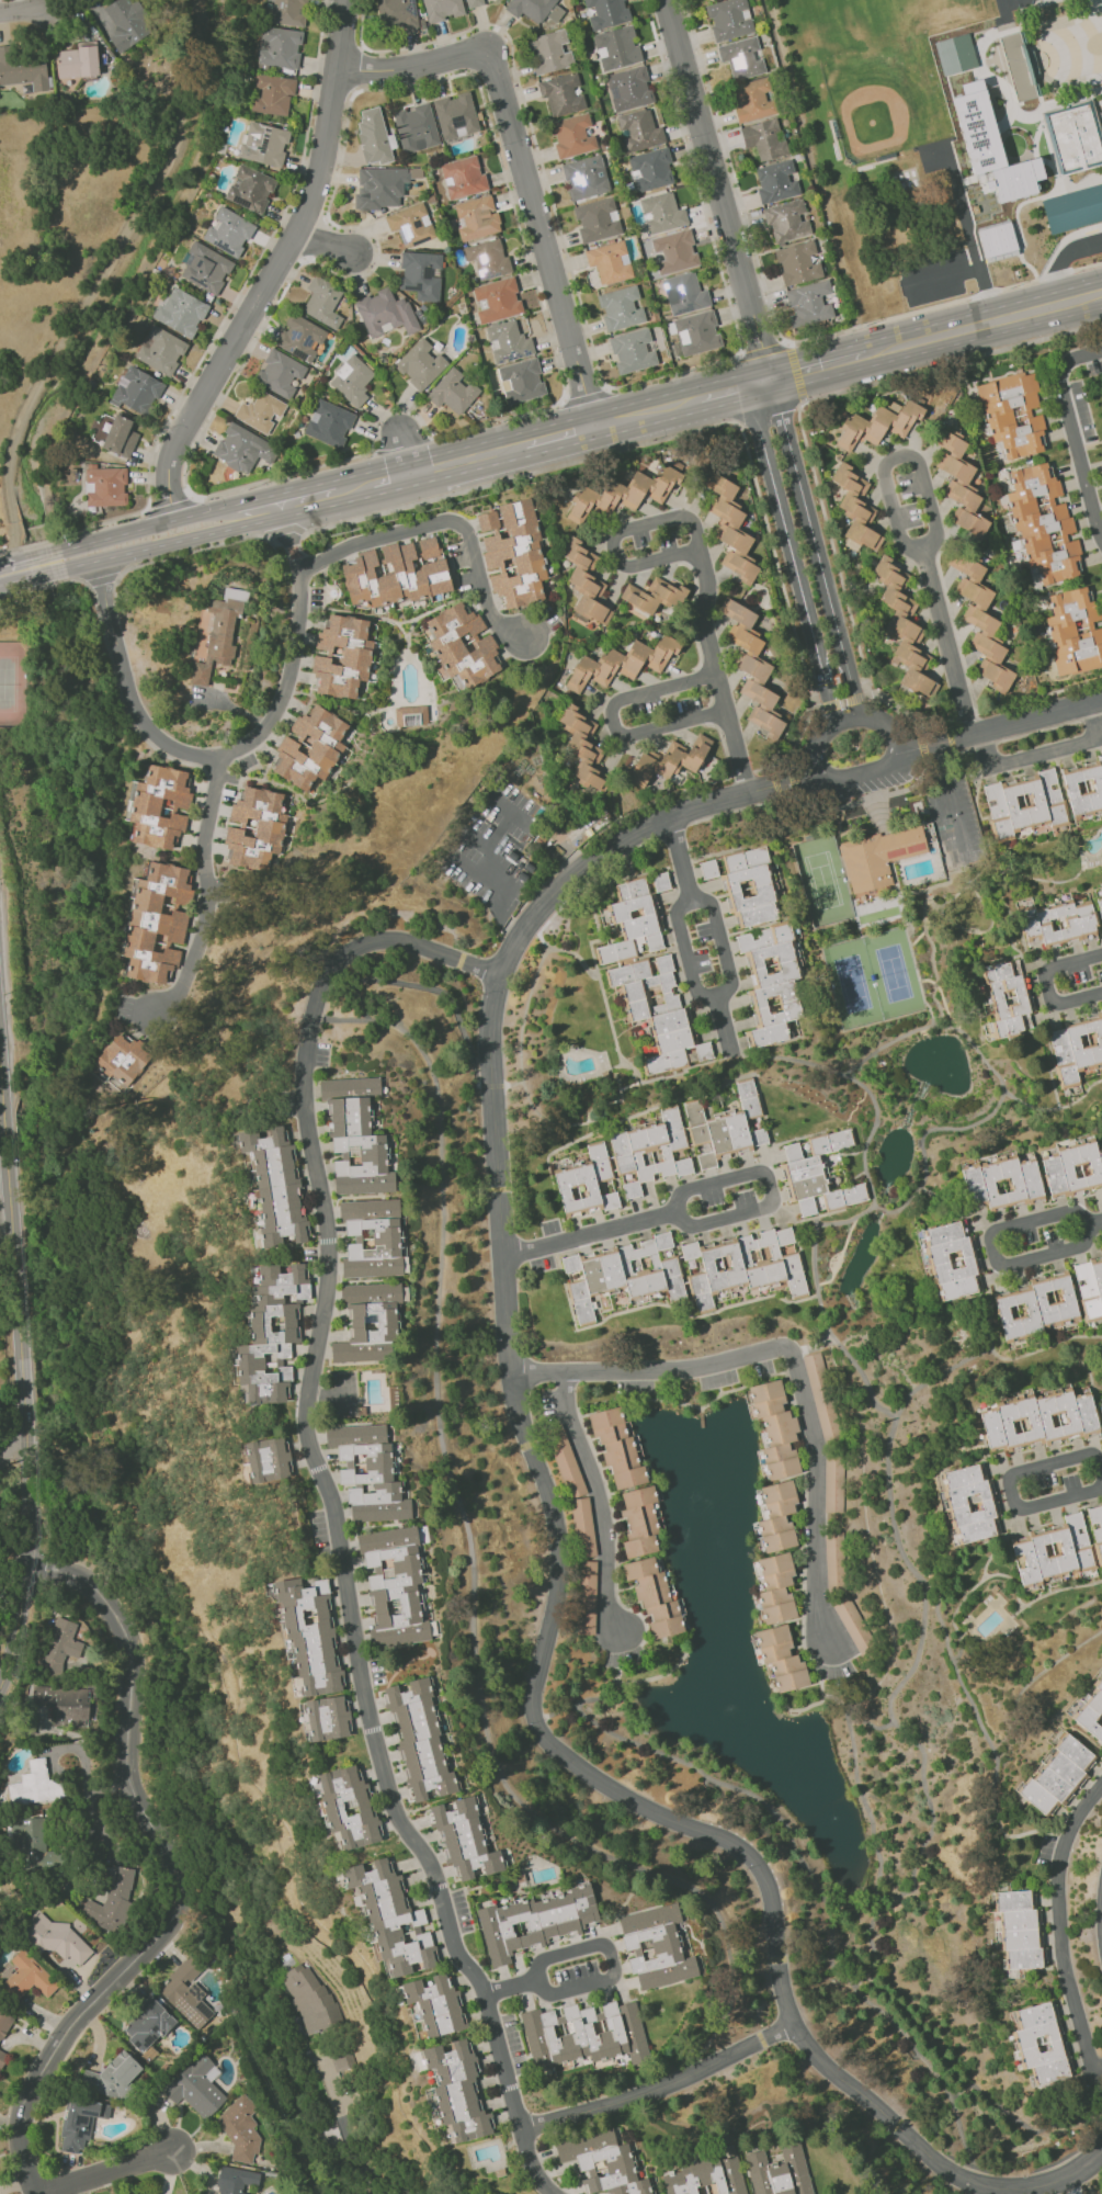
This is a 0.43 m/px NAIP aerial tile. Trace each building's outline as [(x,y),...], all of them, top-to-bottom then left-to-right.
[(109,36),(117,52),(152,34),(136,0),(115,0),(103,6),(116,33),(109,36)] [(270,22),(303,27),(307,0),(274,0),(270,22)] [(415,0),(376,0),(380,30),(418,25),(415,0)] [(465,13),(461,0),(421,0),(428,24),(465,13)] [(484,5),(483,0),(465,0),(467,9),(484,5)] [(564,11),(555,4),(558,0),(510,0),(504,9),(518,18),(521,13),(539,25),(545,15),(556,23),(564,11)] [(625,0),(583,0),(586,13),(587,13),(591,31),(630,21),(625,0)] [(754,32),(745,0),(724,0),(705,5),(715,42),(754,32)] [(643,61),(638,44),(636,45),(631,25),(592,35),(602,72),(643,61)] [(297,68),(299,44),(302,44),(303,30),(260,27),(257,66),(297,68)] [(527,38),(536,75),(574,65),(571,51),(563,53),(561,44),(568,42),(565,29),(527,38)] [(999,36),(1018,102),(1038,97),(1038,95),(1042,94),(1037,80),(1034,81),(1032,73),(1039,71),(1033,49),(1026,52),(1024,44),(1026,44),(1023,31),(1019,32),(1019,31),(999,36)] [(968,33),(933,43),(943,76),(977,66),(968,33)] [(727,61),(733,81),(765,73),(756,36),(716,46),(720,63),(727,61)] [(77,48),(55,51),(58,80),(99,74),(95,40),(76,42),(77,48)] [(31,82),(32,92),(48,91),(46,57),(12,59),(12,45),(0,46),(0,84),(31,82)] [(605,75),(614,113),(654,102),(651,89),(650,89),(644,65),(605,75)] [(586,108),(582,89),(580,90),(577,72),(536,81),(540,98),(546,97),(550,116),(586,108)] [(287,116),(289,94),(294,95),(296,79),(255,73),(253,87),(261,88),(259,97),(252,96),(250,111),(287,116)] [(777,114),(772,95),(767,77),(729,86),(739,124),(777,114)] [(981,79),(961,84),(963,94),(952,98),(973,174),(1006,165),(981,79)] [(480,131),(469,92),(448,97),(448,96),(432,101),(443,141),(480,131)] [(1101,163),(1101,133),(1092,97),(1042,111),(1059,176),(1101,163)] [(429,102),(392,111),(402,154),(440,145),(429,102)] [(364,164),(378,161),(378,164),(391,161),(380,106),(360,110),(362,122),(356,123),(364,164)] [(662,126),(654,128),(649,108),(615,116),(620,134),(621,134),(625,153),(666,143),(662,126)] [(559,159),(598,149),(593,130),(588,112),(549,122),(559,159)] [(740,127),(744,149),(755,146),(759,162),(787,155),(778,118),(740,127)] [(289,130),(247,121),(239,158),(281,167),(289,130)] [(627,157),(636,193),(674,183),(668,163),(671,163),(667,147),(627,157)] [(486,190),(477,154),(439,164),(448,200),(486,190)] [(561,164),(567,188),(570,201),(610,192),(601,154),(561,164)] [(1038,157),(991,170),(1000,202),(1037,191),(1034,181),(1045,179),(1038,157)] [(762,204),(800,194),(795,176),(790,158),(752,169),(762,204)] [(260,215),(270,192),(271,193),(277,180),(240,163),(224,198),(260,215)] [(398,167),(357,168),(358,185),(359,185),(359,206),(399,206),(398,167)] [(1042,200),(1101,183),(1101,220),(1050,234),(1042,200)] [(639,199),(648,235),(688,225),(684,207),(677,209),(672,191),(639,199)] [(501,231),(496,212),(495,212),(490,194),(455,204),(461,226),(456,227),(461,242),(501,231)] [(582,243),(622,233),(612,196),(573,206),(582,243)] [(801,198),(763,209),(773,244),(811,234),(801,198)] [(390,232),(397,229),(404,248),(435,237),(423,202),(384,215),(390,232)] [(256,225),(220,205),(211,222),(210,222),(201,238),(237,258),(256,225)] [(1010,220),(978,230),(986,258),(1018,249),(1010,220)] [(699,266),(690,228),(650,238),(654,254),(656,253),(661,275),(699,266)] [(512,273),(508,256),(504,257),(499,238),(462,247),(465,262),(475,260),(480,280),(512,273)] [(588,267),(596,265),(601,285),(633,278),(624,240),(584,250),(588,267)] [(823,278),(820,262),(811,263),(809,255),(815,254),(813,241),(773,248),(776,263),(779,263),(783,285),(823,278)] [(216,297),(234,263),(195,242),(177,275),(216,297)] [(439,302),(441,253),(401,252),(400,290),(416,291),(416,301),(439,302)] [(707,289),(699,291),(694,271),(662,279),(671,316),(711,306),(707,289)] [(343,317),(332,313),(343,288),(312,275),(306,289),(311,291),(302,314),(337,329),(343,317)] [(522,314),(513,276),(472,286),(480,324),(522,314)] [(785,289),(791,315),(787,315),(790,328),(834,318),(829,297),(832,297),(828,280),(785,289)] [(642,307),(635,309),(633,300),(640,299),(636,285),(597,294),(606,332),(646,322),(642,307)] [(158,304),(150,318),(191,339),(209,305),(174,286),(163,307),(158,304)] [(393,300),(388,286),(376,291),(376,293),(354,301),(369,338),(403,325),(407,335),(419,330),(406,296),(393,300)] [(722,347),(712,310),(674,319),(683,357),(722,347)] [(328,330),(289,313),(283,328),(282,328),(274,346),(309,361),(317,343),(322,345),(328,330)] [(485,327),(489,345),(490,345),(495,364),(535,354),(531,337),(521,339),(516,319),(485,327)] [(169,377),(187,343),(151,324),(133,358),(169,377)] [(609,338),(619,375),(658,364),(648,327),(609,338)] [(420,392),(448,363),(438,353),(433,359),(426,353),(432,346),(421,336),(393,366),(420,392)] [(293,376),(301,380),(308,366),(270,347),(253,381),(289,400),(295,389),(289,385),(293,376)] [(327,382),(357,409),(370,395),(362,388),(375,373),(353,354),(327,382)] [(497,367),(500,382),(508,380),(510,389),(503,391),(506,405),(545,395),(537,357),(497,367)] [(166,384),(128,364),(109,399),(144,417),(153,399),(157,401),(166,384)] [(438,408),(443,402),(458,416),(481,390),(467,378),(466,379),(452,366),(425,396),(438,408)] [(977,383),(991,443),(1000,441),(1005,460),(1047,450),(1039,415),(1032,417),(1030,409),(1041,406),(1033,373),(1024,375),(1023,373),(977,383)] [(233,417),(266,434),(276,415),(280,417),(287,404),(259,389),(250,406),(241,402),(233,417)] [(355,414),(318,398),(302,434),(340,450),(355,414)] [(877,447),(885,430),(903,439),(914,418),(919,420),(925,409),(906,399),(902,407),(891,402),(887,410),(877,404),(868,421),(850,412),(834,444),(850,453),(857,437),(877,447)] [(130,457),(138,433),(132,431),(135,421),(115,415),(114,418),(101,414),(99,422),(93,420),(90,427),(94,429),(89,443),(130,457)] [(211,456),(247,475),(257,457),(271,465),(280,448),(230,421),(211,456)] [(989,521),(973,513),(982,494),(966,487),(976,467),(959,459),(968,442),(943,430),(935,446),(944,450),(935,468),(952,476),(943,495),(958,503),(950,521),(966,530),(962,539),(977,546),(989,521)] [(662,504),(665,497),(676,485),(685,465),(672,459),(652,479),(634,470),(627,486),(611,479),(604,487),(600,494),(585,487),(579,493),(576,492),(564,518),(581,526),(589,509),(608,518),(616,502),(635,511),(639,501),(644,496),(662,504)] [(830,481),(845,488),(835,509),(853,518),(841,543),(856,550),(859,543),(877,551),(883,537),(867,529),(877,509),(860,501),(869,482),(849,473),(852,466),(840,461),(830,481)] [(1084,575),(1075,540),(1068,541),(1066,534),(1074,532),(1066,502),(1055,505),(1052,498),(1059,496),(1051,461),(1008,472),(1013,492),(1008,493),(1028,576),(1038,574),(1041,586),(1084,575)] [(125,468),(95,468),(95,464),(84,464),(85,482),(94,482),(94,492),(86,492),(86,506),(126,505),(125,468)] [(749,584),(761,567),(743,556),(754,539),(736,528),(746,512),(729,501),(738,487),(711,470),(701,484),(717,494),(707,510),(720,519),(710,535),(730,548),(720,565),(749,584)] [(476,511),(480,535),(487,572),(488,572),(493,596),(502,594),(505,608),(544,601),(540,580),(546,579),(532,500),(476,511)] [(572,611),(606,626),(613,610),(594,602),(603,582),(590,576),(599,556),(579,547),(581,540),(569,535),(560,556),(575,562),(566,584),(581,590),(572,611)] [(451,591),(438,536),(415,541),(414,540),(377,548),(377,549),(353,554),(355,563),(341,566),(349,605),(370,601),(372,607),(451,591)] [(1004,695),(1015,673),(999,665),(1007,649),(989,640),(999,621),(983,614),(994,592),(978,584),(987,566),(955,551),(947,567),(962,574),(954,591),(970,600),(961,619),(978,628),(969,646),(984,654),(975,673),(992,681),(989,687),(1004,695)] [(910,575),(898,571),(889,563),(891,558),(880,554),(873,573),(884,586),(878,602),(894,608),(888,623),(881,630),(884,632),(899,638),(890,660),(906,666),(898,685),(932,698),(938,682),(916,674),(928,661),(930,656),(917,651),(925,629),(912,624),(907,619),(914,612),(918,601),(896,592),(909,578),(910,575)] [(619,599),(652,614),(658,602),(678,611),(688,589),(677,584),(676,587),(654,576),(646,593),(626,583),(619,599)] [(1101,667),(1101,627),(1094,629),(1093,622),(1098,620),(1091,586),(1047,595),(1051,616),(1045,618),(1058,676),(1101,667)] [(211,662),(231,665),(234,646),(231,645),(235,615),(243,616),(247,591),(224,587),(223,601),(206,598),(205,612),(200,611),(191,683),(208,685),(211,662)] [(775,742),(786,720),(770,712),(778,695),(761,687),(772,666),(756,657),(765,639),(749,630),(757,614),(724,597),(717,611),(735,620),(725,639),(745,649),(736,668),(748,674),(738,694),(755,702),(745,720),(761,728),(759,733),(775,742)] [(420,623),(430,642),(429,642),(441,666),(436,668),(443,680),(454,674),(463,690),(501,671),(494,655),(499,653),(489,633),(479,639),(476,634),(482,630),(466,599),(420,623)] [(356,698),(358,680),(368,681),(373,641),(366,640),(369,619),(329,614),(327,629),(318,628),(316,649),(327,650),(327,657),(314,655),(311,676),(319,677),(317,693),(356,698)] [(581,654),(564,687),(579,694),(587,679),(606,688),(614,671),(633,680),(641,664),(660,673),(670,653),(676,656),(682,644),(661,633),(653,649),(633,639),(624,656),(606,646),(598,662),(581,654)] [(829,675),(840,671),(842,681),(831,685),(829,675)] [(597,722),(595,722),(574,705),(566,703),(564,710),(556,720),(571,732),(569,741),(574,745),(572,752),(578,758),(573,776),(585,786),(604,791),(606,783),(596,775),(600,759),(602,757),(604,749),(594,746),(586,740),(595,730),(597,722)] [(306,791),(316,776),(324,781),(344,745),(339,742),(349,725),(313,704),(307,716),(300,712),(287,733),(289,735),(269,769),(306,791)] [(395,707),(396,725),(427,725),(427,706),(395,707)] [(712,740),(697,733),(688,751),(669,741),(662,757),(642,747),(626,780),(643,788),(652,772),(669,781),(678,764),(695,773),(712,740)] [(1061,768),(1072,815),(1101,808),(1101,759),(1061,768)] [(130,842),(173,850),(176,832),(184,834),(188,813),(193,790),(183,788),(187,771),(147,764),(144,783),(133,781),(126,821),(133,822),(130,842)] [(996,843),(1014,839),(1012,829),(1049,821),(1050,825),(1066,821),(1055,770),(983,786),(996,843)] [(284,794),(245,786),(242,800),(233,798),(229,820),(240,822),(239,828),(227,826),(223,846),(230,847),(226,866),(268,874),(271,854),(279,855),(286,814),(281,813),(284,794)] [(887,861),(927,853),(921,825),(840,842),(851,894),(865,891),(866,896),(893,890),(887,861)] [(943,871),(961,866),(951,825),(933,829),(943,871)] [(734,928),(778,919),(765,860),(768,860),(765,846),(721,855),(725,874),(723,874),(734,928)] [(699,862),(702,879),(718,876),(714,859),(699,862)] [(194,869),(140,860),(124,957),(129,958),(126,978),(165,984),(167,970),(176,972),(179,950),(169,949),(170,942),(182,944),(194,869)] [(670,889),(666,872),(651,876),(655,892),(670,889)] [(662,948),(645,877),(614,885),(618,902),(608,904),(612,924),(621,921),(626,940),(594,948),(598,964),(647,953),(647,952),(662,948)] [(1020,908),(1025,947),(1096,939),(1091,901),(1073,903),(1072,902),(1034,907),(1034,906),(1020,908)] [(748,1049),(789,1040),(785,1021),(804,1017),(796,979),(799,978),(787,923),(739,933),(751,990),(748,991),(756,1029),(744,1031),(748,1049)] [(648,1074),(713,1058),(709,1041),(696,1044),(687,1007),(681,1008),(677,994),(667,954),(654,957),(658,974),(651,976),(647,960),(607,969),(611,987),(623,984),(632,1021),(651,1017),(659,1054),(644,1058),(648,1074)] [(1032,1029),(1027,1012),(1031,1011),(1017,957),(981,967),(991,1003),(986,1004),(992,1022),(983,1025),(987,1041),(1032,1029)] [(1062,1022),(1063,1028),(1047,1032),(1061,1089),(1079,1084),(1075,1070),(1101,1063),(1101,1011),(1062,1022)] [(93,1061),(124,1088),(152,1056),(121,1029),(93,1061)] [(335,1195),(395,1192),(394,1171),(387,1172),(385,1134),(370,1135),(369,1097),(380,1097),(379,1077),(319,1080),(320,1102),(328,1102),(330,1139),(332,1139),(333,1152),(341,1152),(342,1160),(333,1161),(335,1195)] [(741,1109),(704,1117),(700,1101),(684,1104),(693,1145),(710,1141),(712,1152),(696,1155),(699,1170),(718,1166),(716,1156),(768,1145),(765,1128),(747,1131),(745,1119),(761,1116),(753,1078),(735,1082),(741,1109)] [(609,1132),(618,1174),(635,1170),(638,1180),(621,1184),(624,1199),(642,1196),(639,1183),(653,1179),(653,1178),(693,1170),(690,1157),(673,1161),(670,1150),(686,1147),(678,1106),(659,1110),(661,1121),(609,1132)] [(309,1241),(292,1143),(287,1144),(284,1125),(269,1127),(270,1135),(258,1137),(257,1129),(236,1132),(240,1153),(249,1152),(256,1190),(253,1190),(260,1230),(258,1230),(262,1249),(282,1245),(280,1237),(293,1235),(294,1243),(309,1241)] [(798,1217),(816,1213),(813,1196),(823,1194),(826,1209),(868,1200),(864,1184),(828,1191),(820,1154),(853,1146),(850,1129),(809,1138),(813,1156),(802,1158),(799,1142),(783,1146),(787,1163),(786,1164),(798,1217)] [(612,1178),(604,1141),(586,1145),(590,1164),(554,1172),(563,1216),(619,1204),(616,1192),(599,1195),(596,1181),(612,1178)] [(1096,1152),(1094,1141),(1056,1150),(1057,1156),(1041,1159),(1050,1198),(1101,1186),(1101,1151),(1096,1152)] [(968,1204),(986,1201),(988,1209),(1042,1199),(1034,1155),(1015,1158),(1015,1155),(961,1165),(968,1204)] [(342,1278),(401,1276),(398,1199),(339,1202),(339,1221),(345,1220),(346,1236),(354,1235),(355,1244),(346,1244),(347,1258),(341,1258),(342,1278)] [(983,1291),(977,1267),(978,1266),(971,1235),(964,1237),(960,1221),(925,1229),(942,1301),(983,1291)] [(680,1244),(683,1260),(701,1258),(704,1274),(689,1276),(694,1311),(713,1309),(711,1290),(747,1285),(748,1288),(788,1282),(790,1297),(805,1295),(799,1253),(779,1256),(778,1245),(794,1243),(791,1227),(754,1232),(755,1236),(698,1244),(698,1242),(680,1244)] [(577,1326),(594,1322),(588,1293),(626,1286),(628,1297),(667,1289),(670,1302),(685,1299),(677,1257),(659,1261),(657,1250),(673,1247),(670,1233),(638,1240),(638,1244),(563,1259),(577,1326)] [(1084,1320),(1101,1316),(1101,1312),(1101,1305),(1101,1304),(1101,1258),(1073,1263),(1084,1320)] [(257,1264),(242,1344),(238,1344),(230,1382),(247,1385),(244,1400),(285,1407),(292,1368),(282,1365),(283,1358),(289,1359),(292,1342),(295,1342),(302,1306),(282,1302),(284,1293),(295,1295),(295,1297),(304,1299),(310,1266),(291,1262),(289,1274),(278,1272),(279,1268),(257,1264)] [(1003,1339),(1042,1331),(1041,1324),(1077,1317),(1069,1277),(994,1291),(1003,1339)] [(331,1362),(396,1360),(394,1303),(401,1302),(401,1283),(342,1285),(342,1309),(351,1309),(352,1341),(330,1342),(331,1362)] [(769,1481),(799,1473),(792,1442),(797,1440),(795,1432),(797,1431),(792,1408),(786,1410),(779,1379),(745,1387),(752,1419),(761,1417),(768,1448),(761,1449),(769,1481)] [(1096,1434),(1090,1384),(1078,1390),(1068,1387),(1058,1389),(1035,1399),(1034,1399),(1031,1392),(1024,1395),(1010,1397),(978,1411),(981,1417),(982,1426),(986,1435),(987,1445),(990,1451),(995,1449),(1030,1445),(1035,1442),(1096,1434)] [(612,1490),(649,1483),(645,1464),(639,1466),(632,1436),(627,1437),(620,1406),(588,1413),(593,1439),(601,1437),(612,1490)] [(350,1522),(411,1519),(410,1498),(400,1499),(400,1481),(392,1481),(391,1443),(386,1443),(385,1424),(325,1427),(326,1448),(337,1447),(338,1461),(346,1460),(346,1469),(339,1469),(340,1486),(348,1486),(350,1522)] [(245,1442),(251,1483),(292,1477),(286,1436),(245,1442)] [(941,1472),(946,1495),(945,1495),(955,1544),(998,1535),(995,1518),(997,1518),(989,1478),(985,1479),(982,1463),(941,1472)] [(796,1546),(789,1514),(798,1512),(791,1480),(760,1487),(768,1519),(757,1521),(764,1553),(796,1546)] [(625,1558),(658,1551),(654,1532),(658,1531),(652,1503),(657,1502),(653,1485),(619,1493),(624,1517),(625,1517),(630,1540),(622,1542),(625,1558)] [(572,1499),(577,1557),(595,1556),(590,1497),(572,1499)] [(1098,1566),(1101,1565),(1101,1505),(1087,1508),(1098,1566)] [(1010,1538),(1014,1557),(1022,1556),(1024,1566),(1017,1568),(1021,1583),(1095,1565),(1082,1511),(1063,1516),(1065,1525),(1010,1538)] [(356,1533),(359,1554),(364,1554),(365,1568),(373,1567),(374,1575),(368,1576),(373,1626),(370,1627),(373,1648),(431,1642),(428,1619),(422,1620),(421,1608),(418,1584),(421,1583),(416,1527),(356,1533)] [(797,1618),(791,1588),(796,1587),(789,1553),(758,1558),(764,1591),(757,1593),(763,1624),(797,1618)] [(684,1632),(677,1599),(669,1601),(660,1556),(622,1564),(625,1581),(633,1579),(638,1603),(643,1601),(652,1639),(684,1632)] [(595,1635),(596,1561),(579,1561),(578,1634),(595,1635)] [(300,1696),(340,1692),(328,1578),(312,1580),(312,1587),(301,1588),(300,1579),(263,1583),(265,1599),(270,1598),(272,1622),(282,1621),(286,1657),(295,1656),(300,1696)] [(875,1648),(850,1595),(833,1603),(858,1656),(875,1648)] [(83,1642),(72,1640),(77,1623),(53,1616),(38,1671),(59,1677),(65,1655),(79,1658),(83,1642)] [(808,1686),(801,1653),(792,1655),(786,1624),(756,1631),(766,1677),(773,1675),(777,1693),(808,1686)] [(1070,1720),(1101,1743),(1101,1675),(1070,1720)] [(457,1793),(453,1770),(445,1772),(428,1677),(407,1681),(409,1691),(399,1693),(397,1685),(385,1687),(388,1706),(392,1706),(407,1789),(411,1788),(413,1801),(457,1793)] [(53,1726),(88,1727),(89,1688),(36,1687),(35,1698),(44,1698),(44,1700),(54,1701),(53,1726)] [(299,1701),(304,1742),(351,1736),(346,1696),(299,1701)] [(1048,1818),(1084,1773),(1084,1772),(1096,1757),(1067,1734),(1019,1795),(1048,1818)] [(28,1759),(29,1773),(20,1774),(21,1782),(8,1784),(10,1805),(64,1799),(61,1779),(47,1780),(45,1758),(28,1759)] [(333,1853),(380,1842),(361,1763),(315,1775),(333,1853)] [(504,1870),(499,1849),(486,1852),(473,1796),(451,1801),(453,1810),(445,1812),(443,1804),(429,1807),(433,1825),(439,1824),(448,1864),(455,1862),(459,1881),(504,1870)] [(46,1851),(44,1817),(16,1819),(19,1870),(64,1868),(63,1851),(46,1851)] [(386,1980),(415,1972),(415,1968),(423,1966),(423,1969),(439,1965),(429,1931),(421,1933),(419,1925),(427,1923),(423,1908),(409,1912),(399,1874),(393,1876),(388,1857),(363,1864),(362,1863),(341,1869),(347,1889),(360,1885),(386,1980)] [(135,1872),(113,1864),(100,1904),(85,1899),(79,1918),(122,1933),(131,1904),(125,1902),(135,1872)] [(478,1909),(489,1968),(512,1963),(510,1952),(547,1944),(546,1939),(583,1932),(581,1925),(598,1922),(591,1883),(568,1887),(569,1890),(538,1896),(539,1898),(478,1909)] [(1040,1967),(1037,1909),(1031,1909),(1030,1891),(995,1892),(996,1912),(1003,1912),(1006,1969),(1040,1967)] [(698,1977),(694,1956),(682,1958),(675,1925),(681,1923),(677,1903),(618,1916),(625,1951),(633,1949),(634,1957),(628,1959),(631,1975),(636,1974),(640,1990),(698,1977)] [(93,1950),(40,1907),(18,1934),(41,1953),(47,1946),(64,1960),(68,1956),(80,1966),(93,1950)] [(10,1961),(18,1969),(2,1984),(18,2000),(33,1984),(46,1998),(59,1985),(22,1948),(10,1961)] [(157,1988),(195,2030),(213,2013),(200,1999),(205,1994),(192,1980),(202,1970),(191,1957),(157,1988)] [(278,1976),(286,1990),(290,2002),(302,2021),(306,2036),(343,2025),(341,2018),(305,1960),(278,1976)] [(466,2029),(458,1989),(451,1991),(447,1972),(431,1975),(433,1985),(423,1987),(421,1979),(401,1984),(405,2002),(417,2000),(425,2038),(466,2029)] [(176,2022),(153,1998),(120,2029),(142,2053),(176,2022)] [(520,2013),(533,2071),(590,2058),(591,2062),(628,2054),(630,2064),(649,2060),(636,2001),(616,2005),(615,2001),(601,2004),(603,2012),(594,2014),(593,2007),(577,2010),(576,2003),(561,2007),(563,2016),(556,2018),(554,2010),(541,2013),(540,2009),(520,2013)] [(1016,2010),(1021,2030),(1015,2031),(1024,2069),(1032,2067),(1036,2085),(1068,2078),(1051,2002),(1016,2010)] [(494,2135),(490,2113),(480,2114),(474,2075),(476,2074),(470,2038),(452,2041),(453,2050),(442,2052),(441,2045),(422,2048),(425,2070),(434,2068),(436,2087),(425,2089),(428,2110),(437,2109),(440,2125),(449,2124),(452,2142),(494,2135)] [(357,2069),(347,2044),(313,2057),(329,2097),(340,2092),(334,2078),(357,2069)] [(143,2068),(121,2048),(89,2083),(111,2103),(143,2068)] [(227,2098),(210,2082),(221,2072),(201,2051),(161,2091),(175,2105),(182,2098),(205,2121),(227,2098)] [(60,2150),(83,2153),(84,2140),(89,2141),(92,2117),(108,2119),(110,2104),(67,2098),(60,2150)] [(647,2178),(636,2180),(628,2143),(617,2146),(613,2129),(554,2142),(559,2164),(576,2160),(580,2176),(581,2176),(585,2193),(587,2193),(610,2189),(611,2193),(651,2193),(647,2178)] [(800,2140),(779,2145),(783,2161),(767,2165),(763,2150),(744,2154),(754,2193),(812,2193),(800,2140)] [(738,2155),(718,2159),(717,2156),(679,2165),(680,2170),(662,2174),(666,2193),(746,2193),(738,2155)] [(220,2166),(215,2193),(246,2193),(247,2187),(258,2189),(260,2173),(220,2166)]
